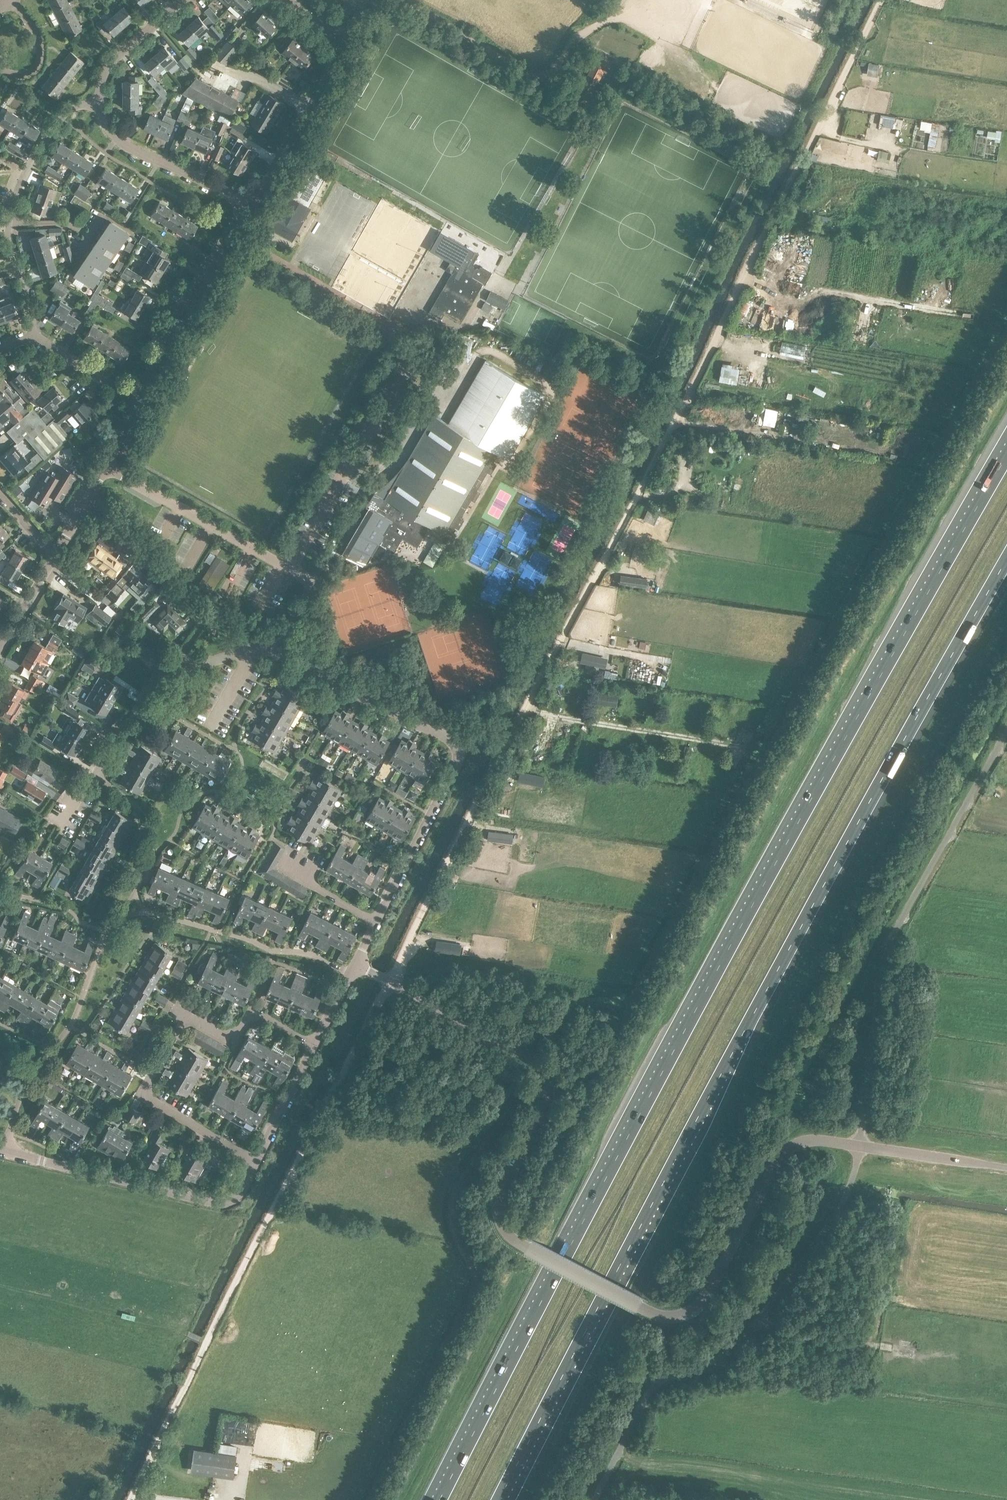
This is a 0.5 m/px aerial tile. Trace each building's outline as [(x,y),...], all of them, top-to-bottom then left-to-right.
[(67,0),(47,0),(52,10),(68,2),(67,0)] [(252,0),(235,0),(230,5),(241,14),(253,1),(252,0)] [(68,2),(52,10),(59,23),(75,15),(68,2)] [(112,15),(122,27),(132,18),(122,6),(112,15)] [(204,11),(214,23),(219,18),(210,6),(204,11)] [(278,25),(264,13),(251,27),(258,33),(261,30),(268,37),(278,25)] [(82,29),(75,15),(59,23),(66,37),(82,29)] [(101,19),(95,24),(102,32),(107,28),(113,35),(122,27),(112,15),(103,22),(101,19)] [(199,37),(210,28),(199,15),(189,24),(199,37)] [(230,38),(239,28),(234,23),(224,35),(229,40),(230,38)] [(199,37),(189,24),(178,33),(189,46),(199,37)] [(224,34),(215,24),(209,29),(218,39),(224,34)] [(230,38),(229,40),(215,55),(226,65),(241,48),(230,38)] [(303,48),(293,39),(282,52),(292,61),(303,48)] [(199,55),(191,46),(185,51),(193,60),(194,60),(198,65),(203,61),(199,56),(199,55)] [(174,59),(164,47),(155,55),(165,67),(174,59)] [(272,63),(281,53),(276,48),(267,58),(272,63)] [(314,57),(303,48),(292,61),(291,62),(302,71),(314,57)] [(84,62),(70,51),(60,63),(74,74),(84,62)] [(593,65),(585,80),(576,97),(586,103),(604,70),(606,72),(612,61),(596,53),(590,63),(593,65)] [(155,55),(155,54),(144,63),(155,76),(165,67),(155,55)] [(182,58),(177,61),(178,62),(184,70),(190,65),(183,57),(182,58)] [(640,59),(639,64),(653,68),(654,63),(640,59)] [(868,62),(867,71),(878,73),(879,64),(868,62)] [(60,63),(51,75),(65,86),(74,74),(60,63)] [(619,67),(615,76),(630,84),(634,75),(619,67)] [(65,86),(51,75),(41,87),(55,98),(65,86)] [(302,88),(291,82),(280,75),(276,82),(298,95),(302,88)] [(123,82),(123,95),(138,95),(138,84),(141,84),(141,76),(129,76),(129,82),(123,82)] [(229,119),(239,100),(196,77),(182,93),(188,96),(194,100),(229,119)] [(169,95),(159,81),(153,86),(160,94),(169,95)] [(169,95),(160,94),(153,103),(158,107),(169,95)] [(269,94),(251,124),(267,133),(285,103),(269,94)] [(141,106),(138,106),(138,95),(123,95),(123,107),(129,107),(129,114),(141,114),(141,106)] [(182,109),(188,112),(194,100),(188,96),(182,109)] [(0,119),(0,123),(9,129),(17,116),(6,109),(0,119)] [(182,109),(177,120),(183,123),(188,112),(182,109)] [(188,112),(183,123),(189,125),(194,115),(188,112)] [(162,120),(156,134),(167,139),(173,125),(176,119),(165,114),(162,120)] [(881,114),(879,125),(893,128),(895,118),(895,117),(881,114)] [(156,134),(162,120),(150,115),(144,129),(156,134)] [(28,123),(17,116),(9,129),(20,135),(28,123)] [(220,120),(215,132),(222,135),(223,132),(227,124),(227,123),(220,120)] [(28,123),(20,135),(31,142),(38,130),(28,123)] [(227,124),(223,132),(228,135),(229,133),(241,141),(245,134),(232,127),(229,125),(227,124)] [(200,134),(201,132),(188,127),(181,142),(194,147),(200,134)] [(201,134),(200,134),(194,147),(205,152),(214,132),(204,127),(201,134)] [(996,139),(996,141),(1000,142),(1002,131),(997,130),(997,132),(989,130),(988,137),(996,139)] [(10,150),(14,144),(9,141),(5,147),(10,150)] [(257,151),(241,141),(234,154),(249,163),(257,151)] [(51,155),(62,162),(70,149),(59,142),(51,155)] [(218,143),(212,157),(218,161),(224,147),(218,143)] [(24,150),(14,144),(10,150),(20,157),(24,150)] [(73,168),(81,156),(70,149),(62,162),(73,168)] [(878,159),(889,162),(891,153),(880,150),(878,159)] [(249,163),(234,154),(226,166),(242,176),(249,163)] [(92,163),(81,156),(73,168),(84,175),(92,163)] [(294,198),(277,227),(290,234),(307,205),(310,201),(311,202),(324,178),(323,178),(327,171),(311,162),(307,169),(306,168),(295,188),(293,192),(296,194),(294,198)] [(51,176),(55,170),(48,165),(44,171),(50,175),(51,176)] [(96,181),(107,188),(115,175),(104,168),(96,181)] [(57,171),(55,170),(51,176),(59,181),(63,175),(57,171)] [(118,194),(126,182),(115,175),(107,188),(118,194)] [(40,185),(31,210),(51,216),(60,191),(55,189),(57,184),(45,178),(43,186),(40,185)] [(137,188),(126,182),(118,194),(129,201),(137,188)] [(79,197),(85,187),(79,183),(73,193),(75,194),(79,197)] [(85,187),(79,197),(85,200),(91,191),(87,188),(85,187)] [(75,194),(71,200),(88,211),(92,205),(85,200),(79,197),(75,194)] [(163,224),(172,209),(159,201),(150,215),(163,224)] [(112,205),(106,202),(102,208),(109,212),(112,205)] [(131,212),(125,208),(119,218),(125,222),(131,212)] [(185,217),(172,209),(163,224),(176,232),(185,217)] [(816,214),(814,222),(816,222),(827,225),(827,224),(828,217),(816,214)] [(185,217),(176,232),(189,240),(198,225),(185,217)] [(110,221),(103,230),(121,242),(127,233),(110,221)] [(121,242),(103,230),(97,239),(115,251),(121,242)] [(446,282),(429,311),(441,318),(442,318),(444,314),(450,317),(452,318),(460,323),(477,294),(483,283),(485,284),(492,272),(482,266),(476,269),(471,276),(468,274),(467,274),(473,264),(476,258),(479,253),(442,232),(441,231),(430,250),(450,262),(446,270),(452,273),(451,274),(446,282)] [(29,238),(33,251),(48,247),(44,234),(29,238)] [(144,259),(145,260),(163,271),(170,260),(166,257),(168,253),(155,244),(151,241),(152,240),(142,235),(138,242),(150,249),(144,259)] [(115,251),(97,239),(91,248),(109,260),(115,251)] [(65,255),(71,252),(69,245),(62,247),(65,255)] [(51,259),(48,249),(48,247),(33,251),(37,263),(51,259)] [(91,248),(85,257),(103,269),(109,260),(91,248)] [(71,252),(65,255),(67,262),(74,260),(71,252)] [(103,269),(85,257),(79,266),(97,278),(103,269)] [(55,271),(51,259),(37,263),(41,276),(55,271)] [(163,271),(145,260),(145,261),(139,271),(138,271),(156,282),(163,271)] [(97,278),(79,266),(73,275),(90,287),(94,282),(98,284),(101,281),(97,278)] [(142,276),(126,266),(123,271),(132,277),(139,281),(142,276)] [(129,281),(132,277),(123,271),(120,275),(129,281)] [(56,293),(62,282),(56,278),(50,289),(56,293)] [(101,281),(98,284),(89,299),(92,301),(97,304),(112,313),(115,308),(111,305),(113,303),(98,293),(105,282),(101,279),(101,281)] [(112,288),(115,282),(110,279),(106,284),(112,288)] [(63,282),(62,282),(56,293),(62,296),(68,286),(63,282)] [(137,288),(130,299),(143,307),(150,296),(137,288)] [(486,300),(504,309),(509,300),(490,291),(486,300)] [(11,301),(9,295),(0,299),(0,305),(6,320),(18,316),(12,301),(11,301)] [(143,307),(130,299),(127,298),(120,309),(136,319),(143,307)] [(71,307),(60,300),(49,318),(60,325),(68,312),(71,307)] [(97,304),(92,301),(82,317),(87,320),(97,304)] [(481,308),(489,313),(493,306),(485,301),(481,308)] [(68,312),(60,325),(71,332),(80,319),(68,312)] [(82,340),(95,348),(104,333),(95,328),(91,325),(82,340)] [(118,341),(105,333),(96,347),(109,355),(118,341)] [(118,341),(109,355),(122,363),(131,348),(118,341)] [(369,507),(342,554),(363,566),(368,565),(373,556),(380,560),(387,549),(394,553),(402,538),(418,547),(427,530),(435,535),(437,536),(438,537),(437,538),(446,543),(456,527),(459,529),(465,520),(461,517),(471,499),(475,501),(481,492),(477,490),(488,472),(491,474),(497,464),(493,462),(495,458),(498,453),(509,460),(546,395),(486,360),(448,424),(434,415),(408,460),(398,472),(392,477),(386,482),(376,490),(375,490),(366,506),(369,507)] [(32,398),(40,391),(44,388),(38,381),(35,384),(22,369),(9,380),(28,402),(32,398)] [(3,374),(7,379),(11,376),(7,370),(3,374)] [(8,418),(13,423),(30,409),(14,391),(12,392),(2,380),(0,381),(0,408),(8,418)] [(40,391),(32,398),(39,406),(41,405),(46,411),(51,407),(54,410),(58,406),(56,403),(62,398),(60,395),(61,394),(55,387),(54,388),(52,386),(42,395),(40,391)] [(72,415),(67,419),(75,427),(79,423),(80,425),(79,425),(79,428),(82,431),(84,431),(85,430),(86,432),(101,419),(85,400),(81,403),(72,411),(70,413),(72,415)] [(0,408),(0,425),(8,418),(0,408)] [(46,424),(40,418),(32,408),(6,431),(17,443),(25,436),(38,451),(44,459),(70,436),(61,427),(59,424),(54,418),(46,424)] [(64,408),(54,418),(59,424),(69,415),(64,408)] [(54,418),(48,411),(40,418),(46,424),(54,418)] [(67,422),(61,427),(66,433),(72,428),(67,422)] [(13,446),(0,456),(0,459),(12,473),(26,461),(13,446)] [(44,459),(38,451),(30,458),(31,460),(36,465),(44,459)] [(45,470),(51,464),(47,459),(41,465),(45,470)] [(28,472),(36,465),(31,460),(24,466),(28,472)] [(61,502),(78,475),(61,465),(54,475),(46,470),(30,497),(46,507),(53,497),(61,502)] [(661,493),(662,487),(651,484),(650,491),(661,493)] [(17,485),(11,490),(15,495),(21,490),(17,485)] [(643,520),(657,525),(661,515),(658,514),(648,510),(648,509),(643,520)] [(0,548),(5,545),(1,541),(9,534),(0,524),(0,548)] [(97,544),(86,558),(102,570),(108,561),(103,558),(108,552),(115,542),(101,532),(96,540),(99,542),(98,544),(97,544)] [(8,560),(22,569),(29,557),(15,549),(8,560)] [(103,558),(108,561),(102,570),(112,577),(120,565),(123,567),(128,560),(119,554),(116,558),(108,552),(103,558)] [(216,555),(197,585),(210,594),(229,564),(216,555)] [(22,569),(8,560),(1,572),(15,581),(22,569)] [(152,581),(133,564),(128,568),(121,576),(130,584),(129,586),(139,595),(152,581)] [(621,575),(620,584),(646,587),(648,578),(621,575)] [(125,588),(113,577),(97,595),(107,604),(109,606),(125,588)] [(86,607),(75,600),(74,601),(70,598),(64,594),(55,607),(57,608),(52,617),(64,624),(69,616),(77,621),(86,607)] [(136,615),(143,622),(160,605),(153,598),(136,615)] [(104,625),(111,617),(95,604),(88,612),(104,625)] [(111,616),(115,612),(113,609),(109,606),(107,604),(102,609),(111,616)] [(163,629),(167,625),(175,632),(184,623),(167,605),(153,619),(163,629)] [(53,633),(49,639),(58,644),(61,639),(53,633)] [(144,634),(134,648),(148,660),(159,645),(144,634)] [(34,640),(28,651),(41,659),(45,662),(52,649),(54,650),(58,644),(49,639),(45,647),(34,640)] [(71,649),(82,657),(86,652),(75,644),(71,649)] [(41,659),(28,651),(21,663),(39,673),(42,675),(49,664),(45,662),(41,659)] [(608,658),(582,652),(580,662),(605,668),(608,658)] [(99,663),(89,656),(84,662),(94,669),(99,663)] [(28,680),(37,686),(41,688),(45,682),(31,674),(28,680)] [(99,676),(92,688),(113,701),(121,687),(104,677),(103,678),(99,676)] [(28,680),(24,686),(34,692),(37,686),(28,680)] [(29,692),(25,690),(10,681),(3,693),(18,701),(21,696),(25,698),(29,692)] [(300,706),(306,697),(284,684),(280,690),(277,687),(275,691),(300,706)] [(113,701),(92,688),(85,699),(89,702),(88,704),(105,714),(113,701)] [(276,697),(273,702),(295,715),(300,706),(275,691),(273,694),(276,697)] [(78,698),(67,692),(63,698),(73,705),(78,698)] [(618,695),(599,692),(597,703),(616,706),(618,695)] [(0,698),(0,706),(3,708),(0,712),(0,716),(11,722),(22,703),(18,701),(3,693),(0,698)] [(270,708),(266,706),(264,709),(290,724),(295,715),(273,702),(270,708)] [(79,711),(68,705),(64,711),(75,718),(79,711)] [(285,733),(290,724),(264,709),(262,713),(266,715),(263,720),(285,733)] [(341,714),(335,710),(323,732),(332,737),(347,712),(344,710),(341,714)] [(351,714),(347,712),(332,737),(341,742),(354,721),(348,718),(351,714)] [(71,717),(70,719),(67,717),(60,728),(65,732),(82,742),(87,735),(86,735),(90,729),(86,726),(88,722),(80,718),(79,719),(78,722),(71,717)] [(260,725),(256,723),(254,727),(280,742),(285,733),(263,720),(260,725)] [(359,724),(354,721),(341,742),(350,748),(365,722),(361,720),(359,724)] [(17,729),(4,722),(0,729),(13,736),(17,729)] [(350,748),(359,753),(371,731),(366,728),(368,724),(365,722),(350,748)] [(33,730),(25,725),(21,731),(29,736),(33,730)] [(276,749),(280,742),(254,727),(252,731),(255,733),(252,738),(274,751),(276,749)] [(359,753),(368,758),(383,732),(379,730),(377,734),(371,731),(359,753)] [(176,731),(165,749),(164,751),(173,756),(185,736),(176,731)] [(82,742),(65,732),(58,744),(74,754),(78,749),(82,742)] [(384,738),(386,734),(383,732),(368,758),(377,763),(390,742),(384,738)] [(55,742),(44,736),(40,742),(51,749),(55,742)] [(173,756),(182,761),(194,742),(185,736),(173,756)] [(402,740),(396,749),(389,762),(398,767),(413,741),(410,739),(407,743),(402,740)] [(398,767),(407,772),(420,750),(415,747),(417,743),(413,741),(398,767)] [(192,766),(203,747),(194,742),(182,761),(192,766)] [(139,749),(135,756),(154,767),(159,757),(144,749),(141,747),(139,749)] [(212,752),(203,747),(192,766),(201,772),(212,752)] [(427,750),(425,753),(420,750),(407,772),(416,777),(431,752),(427,750)] [(201,772),(210,777),(221,758),(212,752),(201,772)] [(434,754),(431,752),(416,777),(425,783),(438,761),(432,758),(434,754)] [(323,753),(318,762),(326,767),(332,758),(323,753)] [(154,767),(135,756),(130,765),(144,773),(149,776),(154,767)] [(24,770),(29,764),(18,757),(14,764),(24,770)] [(219,782),(230,763),(221,758),(210,777),(219,782)] [(57,771),(40,760),(33,771),(50,782),(57,771)] [(22,779),(26,773),(13,765),(9,772),(22,779)] [(126,771),(121,768),(119,772),(122,774),(123,772),(125,773),(143,785),(149,776),(144,773),(130,765),(126,771)] [(344,772),(338,769),(335,773),(341,777),(344,772)] [(520,771),(518,781),(543,786),(545,777),(520,771)] [(348,772),(345,778),(349,780),(353,775),(348,772)] [(143,785),(125,773),(119,783),(138,794),(143,785)] [(313,779),(310,783),(337,798),(342,789),(334,784),(336,780),(332,777),(329,781),(319,775),(316,781),(313,779)] [(393,791),(393,790),(397,784),(390,780),(387,786),(386,786),(393,791)] [(27,781),(24,786),(21,784),(18,788),(21,790),(21,791),(38,801),(44,791),(27,781)] [(337,798),(310,783),(308,787),(311,789),(308,794),(332,807),(337,798)] [(414,801),(417,795),(416,792),(411,789),(410,790),(407,796),(407,797),(414,801)] [(302,797),(300,801),(326,816),(332,807),(308,794),(305,799),(302,797)] [(366,820),(375,825),(390,799),(387,797),(385,801),(379,797),(366,820)] [(391,805),(394,801),(390,799),(375,825),(384,830),(397,808),(391,805)] [(326,816),(300,801),(298,805),(301,807),(298,811),(321,825),(326,816)] [(211,808),(205,805),(193,827),(202,832),(217,806),(213,804),(211,808)] [(364,812),(367,807),(362,804),(359,809),(364,812)] [(218,807),(217,806),(202,832),(211,837),(224,816),(218,812),(220,808),(218,807)] [(0,807),(0,829),(13,836),(22,819),(0,807)] [(384,830),(393,835),(408,809),(404,807),(402,811),(397,808),(384,830)] [(409,815),(412,812),(408,809),(393,835),(402,841),(415,819),(409,815)] [(93,820),(96,814),(92,811),(88,817),(93,820)] [(114,811),(106,824),(123,834),(131,821),(114,811)] [(292,815),(290,819),(316,834),(321,825),(298,811),(295,816),(292,815)] [(101,816),(96,814),(93,820),(97,823),(101,816)] [(211,837),(220,842),(235,817),(231,815),(229,819),(224,816),(211,837)] [(220,842),(229,848),(241,826),(236,823),(238,819),(235,817),(220,842)] [(316,834),(290,819),(287,823),(290,825),(287,830),(311,844),(316,834)] [(106,824),(99,838),(116,848),(123,834),(106,824)] [(249,825),(247,829),(241,826),(229,848),(238,853),(253,827),(249,825)] [(257,830),(253,827),(238,853),(247,858),(260,837),(254,833),(257,830)] [(489,831),(487,840),(512,843),(514,834),(489,831)] [(65,848),(69,841),(62,837),(57,844),(65,848)] [(81,840),(76,837),(72,844),(77,847),(81,840)] [(116,848),(99,838),(91,851),(108,861),(116,848)] [(86,843),(81,840),(77,847),(82,849),(86,843)] [(282,854),(286,848),(274,842),(271,847),(282,854)] [(346,847),(341,844),(327,868),(338,875),(347,860),(341,857),(346,847)] [(271,847),(268,852),(279,859),(282,854),(271,847)] [(25,868),(31,871),(39,856),(29,849),(14,874),(19,877),(25,868)] [(91,851),(83,864),(100,874),(108,861),(91,851)] [(268,852),(265,857),(276,864),(279,859),(268,852)] [(211,857),(205,854),(202,860),(208,863),(211,857)] [(352,863),(347,860),(338,875),(349,881),(363,857),(357,854),(352,863)] [(36,887),(50,863),(39,856),(31,871),(36,874),(31,883),(36,887)] [(276,864),(265,857),(263,861),(274,868),(276,864)] [(363,870),(368,861),(363,857),(349,881),(360,888),(368,873),(363,870)] [(274,868),(263,861),(256,873),(267,879),(274,868)] [(66,866),(61,864),(57,870),(60,871),(62,873),(66,866)] [(83,864),(75,877),(92,887),(100,874),(83,864)] [(71,869),(66,866),(62,873),(67,875),(71,869)] [(374,876),(368,873),(360,888),(371,894),(385,870),(379,867),(374,876)] [(170,873),(158,868),(150,887),(147,893),(153,896),(158,887),(163,889),(170,873)] [(274,868),(267,879),(274,883),(280,872),(274,868)] [(55,874),(62,878),(66,876),(67,875),(62,873),(60,871),(57,870),(55,874)] [(286,875),(280,872),(274,883),(279,886),(286,875)] [(170,873),(163,889),(169,892),(165,901),(169,903),(171,904),(182,878),(170,873)] [(286,875),(279,886),(285,889),(292,878),(286,875)] [(92,887),(75,877),(67,891),(84,901),(92,887)] [(194,883),(182,878),(171,904),(177,906),(181,897),(187,899),(194,883)] [(292,878),(285,889),(290,893),(297,882),(292,878)] [(303,885),(297,882),(290,893),(296,896),(303,885)] [(194,914),(205,888),(194,883),(187,899),(192,902),(186,916),(192,918),(194,914)] [(303,885),(296,896),(302,900),(309,888),(303,885)] [(210,909),(217,893),(205,888),(194,914),(201,917),(205,907),(210,909)] [(229,898),(217,893),(210,909),(216,912),(212,921),(218,924),(229,898)] [(234,922),(239,925),(244,915),(250,918),(257,902),(245,897),(234,922)] [(269,907),(257,902),(250,918),(256,920),(251,930),(257,933),(269,907)] [(273,928),(280,912),(269,907),(257,933),(262,935),(267,925),(273,928)] [(29,915),(23,912),(12,937),(24,942),(31,927),(25,924),(29,915)] [(292,918),(280,912),(273,928),(279,931),(275,941),(281,943),(292,918)] [(308,930),(314,934),(322,918),(311,912),(298,937),(304,939),(308,930)] [(10,920),(4,917),(0,924),(0,937),(10,920)] [(321,948),(334,924),(322,918),(314,934),(320,936),(315,945),(321,948)] [(24,942),(35,948),(47,923),(41,920),(37,930),(31,927),(24,942)] [(48,935),(52,925),(47,923),(35,948),(47,953),(54,938),(48,935)] [(331,942),(337,945),(345,929),(334,924),(321,948),(326,951),(331,942)] [(344,960),(356,935),(345,929),(337,945),(342,948),(338,957),(344,960)] [(60,940),(54,938),(47,953),(58,959),(70,933),(64,931),(60,940)] [(58,959),(70,964),(77,948),(71,946),(76,936),(70,933),(58,959)] [(461,944),(437,940),(435,950),(460,954),(461,944)] [(89,942),(84,952),(77,948),(70,964),(81,970),(93,944),(89,942)] [(147,956),(164,966),(172,952),(155,942),(147,956)] [(214,952),(208,963),(206,962),(204,962),(202,963),(200,964),(198,966),(198,968),(198,970),(199,972),(200,974),(202,975),(199,981),(211,987),(218,971),(212,968),(219,955),(214,952)] [(144,961),(140,969),(144,972),(156,979),(164,966),(147,956),(144,961)] [(179,969),(183,971),(187,964),(179,959),(174,967),(171,973),(175,976),(179,969)] [(218,971),(211,987),(222,992),(234,968),(229,965),(224,974),(218,971)] [(284,968),(279,966),(266,996),(278,1001),(285,985),(279,982),(283,973),(284,968)] [(222,992),(233,998),(241,983),(235,980),(240,970),(234,968),(222,992)] [(144,972),(140,969),(132,982),(144,989),(149,992),(156,979),(144,972)] [(179,969),(175,976),(180,979),(184,972),(183,971),(179,969)] [(291,988),(285,985),(278,1001),(289,1006),(303,975),(297,973),(295,978),(291,988)] [(308,978),(303,975),(289,1006),(301,1011),(308,995),(302,993),(306,983),(308,978)] [(252,976),(247,986),(241,983),(233,998),(245,1004),(257,979),(252,976)] [(2,978),(0,981),(0,1006),(13,985),(2,978)] [(132,982),(124,995),(141,1005),(144,1000),(149,992),(144,989),(132,982)] [(0,1006),(0,1010),(4,1012),(9,1002),(15,1006),(24,991),(13,985),(0,1006)] [(308,995),(301,1011),(313,1016),(324,990),(319,988),(314,998),(308,995)] [(20,1022),(35,997),(24,991),(15,1006),(21,1009),(15,1019),(20,1022)] [(164,996),(159,993),(155,1000),(160,1002),(164,996)] [(124,995),(116,1009),(133,1018),(141,1005),(124,995)] [(169,999),(164,996),(160,1002),(165,1005),(169,999)] [(31,1015),(37,1019),(46,1004),(35,997),(20,1022),(26,1025),(31,1015)] [(43,1035),(57,1011),(46,1004),(37,1019),(43,1022),(37,1031),(43,1035)] [(133,1018),(116,1009),(108,1022),(125,1032),(133,1018)] [(148,1022),(143,1019),(139,1026),(144,1029),(148,1022)] [(148,1022),(144,1029),(149,1032),(153,1025),(148,1022)] [(190,1039),(194,1042),(201,1032),(196,1029),(190,1039)] [(201,1032),(194,1042),(200,1045),(206,1035),(201,1032)] [(211,1038),(206,1035),(200,1045),(205,1048),(211,1038)] [(251,1058),(260,1043),(249,1036),(234,1061),(240,1064),(245,1055),(251,1058)] [(216,1041),(211,1038),(205,1048),(210,1051),(216,1041)] [(221,1044),(216,1041),(210,1051),(215,1054),(221,1044)] [(251,1058),(257,1061),(250,1073),(255,1077),(257,1074),(271,1049),(260,1043),(251,1058)] [(226,1047),(221,1044),(215,1054),(220,1057),(226,1047)] [(271,1050),(271,1049),(257,1074),(262,1077),(268,1067),(273,1071),(284,1051),(274,1044),(271,1050)] [(86,1051),(77,1045),(66,1064),(75,1069),(86,1051)] [(189,1048),(183,1057),(202,1069),(208,1059),(189,1048)] [(95,1056),(86,1051),(75,1069),(84,1075),(95,1056)] [(295,1057),(284,1051),(273,1071),(279,1074),(274,1083),(279,1087),(293,1062),(295,1059),(295,1057)] [(93,1080),(104,1061),(95,1056),(84,1075),(93,1080)] [(202,1069),(183,1057),(178,1066),(197,1077),(202,1069)] [(113,1066),(104,1061),(93,1080),(102,1085),(113,1066)] [(240,1065),(234,1062),(231,1067),(236,1071),(240,1065)] [(111,1090),(122,1071),(113,1066),(102,1085),(111,1090)] [(178,1066),(173,1075),(192,1086),(197,1077),(178,1066)] [(131,1077),(122,1071),(111,1090),(120,1096),(131,1077)] [(192,1086),(173,1075),(167,1085),(186,1096),(192,1086)] [(220,1110),(229,1095),(224,1092),(229,1082),(223,1079),(209,1104),(220,1110)] [(235,1098),(229,1095),(220,1110),(231,1117),(248,1088),(243,1085),(235,1098)] [(248,1088),(231,1117),(242,1123),(251,1108),(246,1104),(255,1089),(249,1086),(248,1088)] [(251,1108),(242,1123),(254,1130),(267,1107),(272,1099),(266,1096),(257,1111),(251,1108)] [(41,1119),(47,1122),(55,1108),(44,1101),(30,1125),(36,1129),(41,1119)] [(130,1105),(124,1116),(130,1120),(136,1109),(130,1105)] [(53,1138),(66,1114),(55,1108),(47,1122),(53,1126),(47,1135),(53,1138)] [(141,1112),(136,1109),(130,1120),(135,1123),(141,1112)] [(77,1120),(66,1114),(53,1138),(58,1141),(63,1132),(69,1135),(77,1120)] [(75,1151),(89,1127),(77,1120),(69,1135),(75,1138),(69,1148),(75,1151)] [(97,1148),(109,1155),(120,1136),(124,1129),(116,1124),(113,1129),(109,1127),(97,1148)] [(165,1134),(161,1131),(155,1128),(146,1144),(151,1147),(144,1159),(143,1161),(160,1171),(168,1157),(166,1156),(170,1149),(159,1143),(165,1134)] [(128,1141),(120,1136),(109,1155),(121,1162),(133,1141),(129,1139),(128,1141)] [(182,1156),(187,1158),(178,1173),(195,1183),(199,1176),(198,1175),(206,1161),(195,1155),(201,1145),(191,1140),(182,1156)] [(216,1156),(222,1159),(225,1154),(219,1150),(216,1156)] [(191,1471),(212,1474),(216,1451),(194,1448),(191,1471)] [(237,1454),(236,1454),(216,1451),(212,1474),(234,1478),(237,1454)]
